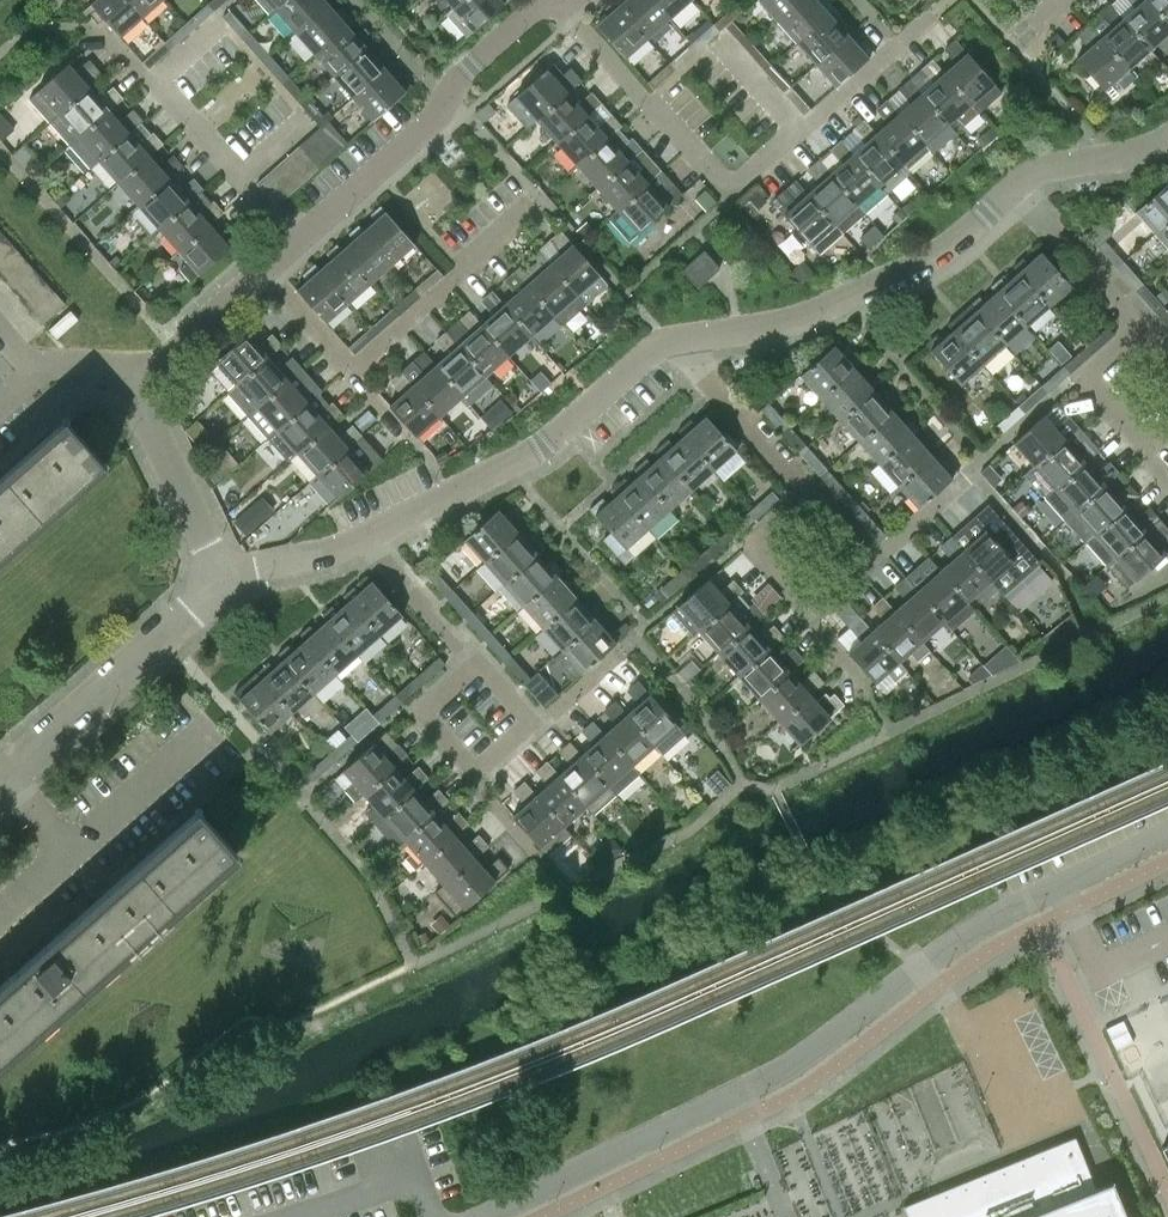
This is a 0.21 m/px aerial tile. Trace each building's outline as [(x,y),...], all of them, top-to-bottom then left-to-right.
[(143,16),(128,0),(95,0),(92,3),(92,2),(91,3),(121,37),(122,36),(121,36),(143,16)] [(161,0),(128,0),(143,16),(161,0)] [(275,10),(286,0),(257,0),(270,14),(275,10)] [(295,32),(328,3),(331,0),(286,0),(275,10),(295,32)] [(453,8),(445,15),(464,37),(463,38),(464,39),(473,31),(505,3),(504,3),(508,0),(462,0),(453,8)] [(453,8),(462,0),(446,0),(453,8)] [(619,4),(615,0),(612,0),(607,5),(612,11),(597,24),(597,23),(596,24),(626,58),(627,57),(626,57),(648,38),(619,5),(619,4)] [(648,38),(670,18),(654,0),(624,0),(619,4),(619,5),(648,38)] [(670,18),(690,0),(654,0),(670,18)] [(777,21),(800,0),(758,0),(777,21)] [(777,21),(797,43),(829,14),(830,14),(836,9),(829,2),(823,7),(817,0),(800,0),(777,21)] [(1122,18),(1150,49),(1167,33),(1167,23),(1147,0),(1128,0),(1134,7),(1122,18)] [(1167,23),(1167,0),(1147,0),(1167,23)] [(209,2),(191,18),(197,25),(215,9),(209,2)] [(295,32),(314,54),(347,24),(347,25),(353,20),(347,13),(341,18),(328,3),(295,32)] [(725,27),(743,11),(736,4),(718,20),(725,27)] [(1092,29),(1127,69),(1150,49),(1122,18),(1111,5),(1096,18),(1099,22),(1092,29)] [(829,14),(797,43),(816,65),(849,35),(849,36),(855,31),(849,24),(836,9),(830,14),(829,14)] [(402,13),(395,19),(404,29),(411,23),(402,13)] [(227,21),(243,38),(250,32),(234,14),(227,21)] [(187,22),(169,38),(175,45),(193,29),(187,22)] [(314,54),(334,75),(366,46),(367,47),(373,42),(367,35),(362,29),(356,35),(347,25),(347,24),(314,54)] [(696,40),(702,47),(720,31),(714,24),(696,40)] [(728,31),(744,49),(751,42),(735,24),(728,31)] [(1135,78),(1127,69),(1092,29),(1088,25),(1077,35),(1089,47),(1076,58),(1104,90),(1115,80),(1123,89),(1135,78)] [(1057,34),(1050,40),(1058,49),(1065,43),(1057,34)] [(849,35),(816,65),(835,86),(836,87),(875,52),(869,46),(863,51),(849,36),(849,35)] [(246,43),(262,61),(269,54),(254,36),(246,43)] [(955,62),(944,72),(979,113),(980,113),(979,112),(1001,93),(1001,94),(1002,93),(994,84),(967,52),(955,39),(954,40),(954,41),(944,49),(955,62)] [(171,49),(165,41),(147,57),(153,64),(171,49)] [(674,59),(680,66),(698,51),(692,43),(674,59)] [(334,75),(353,97),(386,68),(386,69),(392,64),(386,57),(380,62),(367,47),(366,46),(334,75)] [(748,53),(764,71),(771,64),(755,46),(748,53)] [(266,65),(282,83),(289,76),(273,58),(266,65)] [(933,82),(921,92),(949,124),(956,118),(964,126),(979,113),(944,72),(933,60),(922,70),(933,82)] [(50,121),(89,86),(102,75),(92,64),(80,75),(69,63),(37,90),(38,92),(31,99),(50,121)] [(553,63),(507,104),(528,127),(536,119),(568,92),(580,81),(571,70),(564,76),(553,63)] [(652,79),(658,86),(676,70),(670,63),(652,79)] [(400,84),(386,69),(386,68),(353,97),(372,119),(373,120),(412,86),(406,79),(400,84)] [(768,75),(784,92),(791,86),(775,68),(768,75)] [(910,80),(887,100),(930,149),(933,152),(956,132),(949,124),(921,92),(910,81),(910,80)] [(302,105),(309,99),(293,81),(286,87),(302,105)] [(50,121),(70,143),(109,109),(122,98),(112,87),(104,95),(100,90),(96,94),(89,86),(50,121)] [(804,115),(811,109),(795,91),(788,97),(804,115)] [(578,103),(568,92),(536,119),(557,142),(600,103),(591,92),(578,103)] [(323,114),(309,99),(302,105),(317,123),(325,117),(323,114)] [(887,122),(875,133),(911,173),(908,169),(930,149),(887,100),(876,110),(887,122)] [(488,103),(475,114),(483,122),(496,111),(488,103)] [(557,142),(577,165),(617,129),(621,126),(600,103),(557,142)] [(120,121),(109,109),(70,143),(90,166),(98,160),(139,124),(142,121),(132,110),(120,121)] [(327,110),(323,114),(325,117),(328,120),(333,116),(327,110)] [(1,140),(13,129),(0,114),(0,139),(1,140)] [(321,126),(341,149),(348,142),(328,120),(321,126)] [(911,173),(875,133),(864,120),(853,130),(864,142),(852,153),(888,193),(889,193),(888,193),(910,173),(911,174),(911,173)] [(98,160),(118,183),(149,155),(162,144),(152,133),(149,135),(139,124),(98,160)] [(321,126),(310,136),(330,158),(341,149),(321,126)] [(991,126),(980,136),(987,144),(997,134),(991,126)] [(628,141),(617,129),(577,165),(597,188),(641,149),(631,138),(628,141)] [(310,136),(299,145),(319,168),(330,158),(310,136)] [(888,194),(888,193),(852,153),(841,140),(830,150),(841,163),(830,173),(865,213),(866,213),(888,193),(888,194)] [(308,177),(319,168),(299,145),(288,155),(308,177)] [(597,188),(617,210),(658,174),(661,172),(641,149),(597,188)] [(160,167),(149,155),(118,183),(138,205),(169,178),(182,167),(172,156),(160,167)] [(288,155),(278,164),(298,186),(308,177),(288,155)] [(819,183),(807,193),(843,234),(843,233),(865,214),(865,213),(830,173),(819,160),(808,170),(819,183)] [(278,164),(267,173),(287,196),(298,186),(278,164)] [(276,205),(287,196),(267,173),(256,183),(276,205)] [(658,174),(617,210),(608,218),(628,241),(637,233),(637,234),(669,206),(682,194),(681,193),(680,193),(671,183),(668,186),(658,174)] [(169,178),(138,205),(145,213),(137,220),(151,236),(159,229),(158,228),(199,192),(202,190),(192,179),(180,190),(169,178)] [(777,204),(776,205),(784,214),(783,214),(811,245),(812,245),(820,254),(820,253),(842,234),(843,234),(807,193),(796,181),(785,190),(788,194),(777,204)] [(1155,234),(1167,222),(1167,182),(1135,211),(1136,212),(1155,234)] [(158,228),(159,229),(178,251),(210,223),(222,212),(212,201),(210,204),(199,192),(158,228)] [(363,231),(392,263),(413,245),(414,245),(415,244),(380,205),(373,211),(379,217),(364,230),(363,231)] [(1096,245),(1111,232),(1101,221),(1086,234),(1096,245)] [(1155,234),(1167,248),(1167,222),(1155,234)] [(220,235),(210,223),(178,251),(188,262),(179,269),(190,281),(198,274),(230,247),(244,234),(243,233),(241,234),(232,224),(220,235)] [(363,231),(364,230),(358,224),(351,231),(357,237),(342,250),(341,250),(370,283),(392,263),(363,231)] [(561,253),(549,264),(585,304),(608,284),(600,275),(572,243),(560,230),(559,231),(560,232),(550,241),(561,253)] [(16,248),(6,237),(0,243),(0,262),(16,248)] [(348,302),(370,283),(341,250),(342,250),(336,244),(329,250),(335,256),(320,269),(319,270),(348,302)] [(1107,244),(1100,250),(1116,268),(1123,262),(1107,244)] [(4,278),(26,259),(16,248),(0,262),(0,274),(4,278)] [(682,270),(698,287),(720,268),(704,250),(682,270)] [(527,261),(515,271),(516,272),(526,284),(554,315),(562,324),(585,304),(549,264),(539,252),(538,251),(527,261)] [(1019,271),(1049,305),(1070,286),(1071,287),(1072,286),(1041,251),(1040,252),(1025,266),(1020,260),(1013,266),(1018,272),(1019,271)] [(35,269),(26,259),(4,278),(14,289),(35,269)] [(319,270),(320,269),(314,263),(307,270),(313,275),(298,289),(298,288),(297,289),(326,323),(327,322),(327,321),(348,302),(319,270)] [(1127,266),(1120,272),(1136,290),(1143,284),(1127,266)] [(23,300),(45,280),(35,269),(14,289),(23,300)] [(437,269),(419,285),(425,292),(443,276),(437,269)] [(554,315),(526,284),(515,271),(504,281),(515,293),(504,304),(531,335),(554,315)] [(997,291),(1027,325),(1049,305),(1019,271),(1018,272),(1003,285),(998,279),(991,285),(996,291),(997,291)] [(23,300),(33,311),(55,292),(45,280),(23,300)] [(1146,288),(1139,294),(1155,312),(1162,306),(1146,288)] [(414,289),(396,304),(403,312),(421,296),(414,289)] [(1156,296),(1163,303),(1167,298),(1167,294),(1164,289),(1156,296)] [(531,335),(504,304),(492,291),(482,301),(493,313),(481,324),(509,355),(531,335)] [(975,310),(1005,344),(1027,325),(997,291),(996,291),(981,305),(976,299),(969,305),(974,311),(975,310)] [(65,303),(55,292),(33,311),(43,323),(65,303)] [(969,305),(947,324),(952,330),(953,330),(983,364),(1005,344),(975,310),(974,311),(969,305)] [(392,308),(374,324),(381,331),(399,315),(392,308)] [(70,310),(64,315),(49,328),(57,337),(78,318),(70,310)] [(1159,316),(1167,327),(1167,312),(1166,310),(1159,316)] [(459,327),(450,335),(486,376),(486,375),(509,355),(481,324),(470,311),(459,321),(459,322),(459,327)] [(370,328),(353,343),(359,351),(377,335),(370,328)] [(962,383),(983,364),(953,330),(952,330),(937,344),(932,338),(925,344),(961,384),(962,384),(962,383)] [(1103,331),(1085,347),(1091,354),(1109,338),(1103,331)] [(447,354),(435,364),(463,396),(471,405),(471,404),(493,385),(494,384),(486,375),(486,376),(450,335),(447,332),(436,341),(447,354)] [(227,392),(228,392),(268,356),(281,345),(271,334),(259,345),(248,333),(216,361),(207,369),(208,370),(228,391),(227,392)] [(854,367),(855,368),(861,362),(854,356),(849,361),(835,345),(834,344),(800,375),(801,376),(820,397),(854,367)] [(1081,350),(1063,366),(1069,373),(1087,357),(1081,350)] [(440,416),(463,396),(435,364),(424,352),(413,361),(424,374),(412,384),(440,416)] [(279,368),(268,356),(228,392),(248,414),(247,415),(248,415),(297,371),(301,368),(291,357),(279,368)] [(854,367),(820,397),(840,419),(874,389),(874,390),(880,384),(874,377),(875,376),(870,371),(863,377),(855,368),(854,367)] [(297,371),(248,415),(249,415),(268,437),(268,438),(318,394),(321,391),(311,380),(301,368),(300,369),(297,371)] [(1059,370),(1041,385),(1047,393),(1065,377),(1059,370)] [(417,437),(440,416),(412,384),(401,372),(391,382),(402,394),(389,405),(417,437)] [(874,389),(840,419),(859,441),(893,411),(894,412),(900,406),(893,399),(888,394),(882,399),(874,390),(874,389)] [(1037,389),(1019,405),(1025,412),(1043,396),(1037,389)] [(328,406),(318,394),(268,438),(288,460),(297,453),(329,425),(341,414),(331,403),(328,406)] [(489,408),(481,415),(492,428),(500,421),(489,408)] [(772,408),(765,414),(781,432),(788,425),(772,408)] [(368,409),(354,421),(362,430),(376,418),(368,409)] [(1014,409),(997,425),(1003,432),(1021,416),(1014,409)] [(859,441),(879,463),(913,433),(913,434),(919,428),(913,421),(907,427),(894,412),(893,411),(859,441)] [(683,436),(714,470),(735,450),(736,451),(737,450),(706,415),(705,416),(690,430),(685,424),(678,430),(683,436)] [(1013,443),(1033,466),(1078,427),(1068,416),(1055,427),(1044,415),(1013,443)] [(0,486),(0,553),(102,463),(102,464),(104,463),(69,424),(68,425),(68,426),(0,486)] [(317,475),(349,447),(361,436),(352,425),(339,436),(329,425),(297,453),(317,475)] [(1033,466),(1025,474),(1044,497),(1053,489),(1054,489),(1085,461),(1097,451),(1098,450),(1088,439),(1078,427),(1033,466)] [(202,447),(211,438),(204,430),(194,439),(202,447)] [(792,430),(785,436),(800,454),(808,447),(792,430)] [(913,433),(879,463),(898,485),(932,455),(933,456),(938,450),(932,443),(927,438),(921,443),(913,434),(913,433)] [(349,447),(317,475),(337,497),(337,498),(338,498),(369,470),(383,458),(382,458),(382,457),(381,458),(372,448),(361,436),(361,437),(349,447)] [(662,455),(692,489),(714,470),(683,436),(668,449),(663,443),(656,450),(661,455),(662,455)] [(811,451),(804,458),(820,476),(827,469),(811,451)] [(640,475),(670,509),(692,489),(662,455),(661,455),(646,469),(641,463),(634,469),(639,475),(640,475)] [(946,471),(933,456),(932,455),(898,485),(917,507),(918,508),(958,472),(952,465),(946,471)] [(1065,520),(1105,484),(1118,473),(1108,462),(1096,473),(1085,461),(1054,489),(1053,489),(1044,497),(1045,497),(1065,519),(1064,519),(1065,520)] [(989,464),(981,472),(992,485),(1001,478),(989,464)] [(831,473),(824,480),(839,498),(847,491),(831,473)] [(618,494),(648,528),(670,509),(640,475),(639,475),(624,488),(619,482),(612,489),(617,494),(618,494)] [(1085,543),(1125,507),(1138,496),(1128,485),(1116,496),(1105,484),(1065,520),(1066,520),(1085,542),(1085,543)] [(598,501),(590,508),(611,532),(603,539),(618,556),(626,548),(633,557),(655,536),(648,528),(618,494),(617,494),(606,504),(603,501),(598,501)] [(756,518),(774,502),(767,495),(750,511),(756,518)] [(850,495),(843,502),(859,520),(866,513),(850,495)] [(1105,565),(1158,518),(1148,507),(1136,519),(1125,507),(1085,543),(1086,542),(1105,564),(1105,565)] [(975,516),(951,537),(990,581),(991,581),(999,589),(998,590),(1002,595),(1039,562),(991,508),(978,520),(975,516)] [(248,509),(234,521),(246,534),(259,521),(248,509)] [(465,540),(484,562),(518,532),(519,532),(525,527),(518,520),(513,525),(499,510),(498,509),(464,539),(465,540)] [(734,537),(752,521),(746,514),(728,530),(734,537)] [(870,518),(863,524),(879,542),(886,536),(870,518)] [(1105,565),(1105,566),(1106,565),(1125,587),(1124,587),(1125,588),(1134,580),(1167,550),(1167,530),(1158,518),(1105,565)] [(518,532),(484,562),(504,584),(538,554),(544,549),(538,542),(532,547),(519,532),(518,532)] [(712,556),(730,541),(724,533),(706,549),(712,556)] [(999,589),(991,581),(990,581),(951,537),(940,547),(951,559),(940,570),(967,601),(968,601),(979,591),(986,600),(997,590),(998,590),(999,589)] [(690,576),(708,560),(702,553),(684,569),(690,576)] [(504,584),(523,606),(557,576),(558,576),(564,571),(557,564),(551,569),(538,554),(504,584)] [(918,567),(906,577),(945,621),(944,622),(952,630),(953,630),(953,629),(958,625),(975,610),(976,610),(968,601),(967,601),(940,570),(929,558),(929,557),(918,567)] [(437,572),(430,578),(445,596),(453,590),(437,572)] [(668,596),(686,580),(679,573),(661,589),(668,596)] [(557,576),(523,606),(543,628),(577,598),(583,593),(577,586),(571,591),(558,576),(557,576)] [(922,641),(944,622),(945,621),(906,577),(895,587),(906,599),(894,610),(922,641)] [(690,637),(698,630),(739,594),(742,591),(732,580),(720,591),(709,579),(677,606),(678,607),(669,615),(670,615),(690,637)] [(349,601),(379,635),(401,615),(402,616),(403,615),(372,580),(371,581),(371,582),(356,595),(351,589),(344,595),(349,601)] [(456,594),(449,600),(465,618),(472,612),(456,594)] [(698,630),(718,653),(750,625),(762,614),(752,603),(749,606),(739,594),(698,630)] [(899,661),(900,661),(910,652),(918,660),(929,650),(929,651),(930,650),(922,641),(894,610),(883,597),(872,607),(883,620),(871,630),(899,661)] [(543,628),(562,650),(596,620),(602,615),(596,608),(590,613),(577,598),(543,628)] [(322,615),(327,621),(327,620),(357,654),(379,635),(349,601),(334,615),(329,609),(322,615)] [(1070,614),(1041,637),(1048,646),(1077,632),(1070,614)] [(476,616),(469,622),(484,640),(492,634),(476,616)] [(907,670),(900,661),(899,661),(871,630),(860,618),(849,627),(860,640),(848,651),(876,682),(888,672),(895,680),(906,670),(907,671),(907,670)] [(305,640),(335,674),(357,654),(327,620),(327,621),(312,634),(307,628),(300,634),(305,640)] [(596,620),(562,650),(581,671),(581,672),(622,637),(616,630),(610,635),(596,620)] [(738,675),(770,648),(782,637),(773,626),(760,637),(750,625),(718,653),(738,675)] [(495,638),(488,644),(504,662),(511,656),(495,638)] [(283,659),(314,693),(335,674),(305,640),(290,653),(285,648),(278,654),(283,660),(283,659)] [(758,698),(790,670),(802,659),(793,648),(780,659),(770,648),(738,675),(758,698)] [(261,679),(292,713),(314,693),(283,659),(283,660),(268,673),(263,667),(256,673),(261,679)] [(416,676),(423,683),(441,667),(434,660),(416,676)] [(515,660),(507,666),(523,684),(530,678),(515,660)] [(968,677),(972,682),(989,674),(982,664),(968,677)] [(779,721),(810,693),(822,682),(813,671),(800,682),(790,670),(758,698),(779,721)] [(531,678),(523,684),(527,689),(540,703),(543,707),(544,706),(551,700),(558,694),(538,671),(531,678)] [(256,673),(234,693),(270,733),(271,732),(270,732),(292,713),(261,679),(256,673)] [(395,695),(401,702),(419,687),(412,679),(395,695)] [(638,703),(627,714),(655,745),(654,746),(662,754),(663,754),(662,753),(684,734),(685,735),(685,734),(677,725),(678,725),(650,693),(638,680),(637,681),(638,682),(627,691),(638,703)] [(810,693),(779,721),(799,744),(830,716),(844,704),(843,703),(842,704),(833,694),(830,697),(826,692),(817,701),(810,693)] [(373,715),(379,722),(397,706),(390,699),(373,715)] [(632,765),(654,746),(655,745),(627,714),(616,701),(605,711),(616,723),(604,734),(632,765)] [(351,734),(357,741),(375,725),(368,718),(351,734)] [(640,774),(632,765),(604,734),(593,721),(582,731),(593,744),(581,754),(609,785),(617,794),(617,793),(639,774),(639,775),(640,774)] [(329,754),(335,761),(353,745),(347,738),(329,754)] [(354,802),(363,794),(363,793),(394,766),(407,755),(397,744),(385,755),(374,742),(342,770),(353,782),(344,789),(354,800),(354,801),(354,802)] [(617,794),(609,785),(581,754),(570,742),(559,751),(570,764),(558,774),(586,806),(594,815),(595,814),(594,814),(616,794),(617,795),(617,794)] [(306,774),(312,781),(330,765),(324,758),(306,774)] [(564,826),(586,806),(558,774),(547,762),(536,771),(548,784),(536,794),(564,826)] [(374,824),(415,788),(427,777),(417,766),(405,778),(394,766),(363,793),(363,794),(373,805),(364,812),(374,823),(374,824)] [(730,783),(717,770),(705,781),(718,795),(730,783)] [(572,834),(564,826),(536,794),(525,782),(514,792),(525,804),(512,815),(540,847),(541,846),(549,855),(549,854),(571,834),(571,835),(572,834)] [(403,839),(435,811),(447,800),(437,789),(425,800),(415,788),(374,824),(375,824),(395,846),(394,847),(403,839)] [(445,823),(435,811),(403,839),(413,850),(405,857),(415,869),(414,869),(415,870),(424,862),(423,862),(455,834),(467,823),(458,812),(445,823)] [(140,868),(74,927),(63,915),(7,965),(17,977),(0,993),(0,1059),(174,905),(234,852),(235,854),(237,852),(201,812),(200,814),(200,815),(140,868)] [(423,862),(424,862),(443,884),(443,885),(475,857),(487,846),(478,835),(465,846),(455,834),(423,862)] [(612,838),(606,844),(606,851),(612,857),(621,848),(612,838)] [(485,869),(475,857),(443,885),(443,884),(434,892),(435,893),(454,914),(454,915),(463,907),(464,908),(495,880),(508,868),(508,867),(506,868),(498,858),(485,869)] [(1123,1020),(1105,1028),(1116,1050),(1133,1042),(1123,1020)] [(1075,1137),(904,1206),(908,1216),(1126,1216),(1112,1182),(1096,1188),(1075,1137)]
